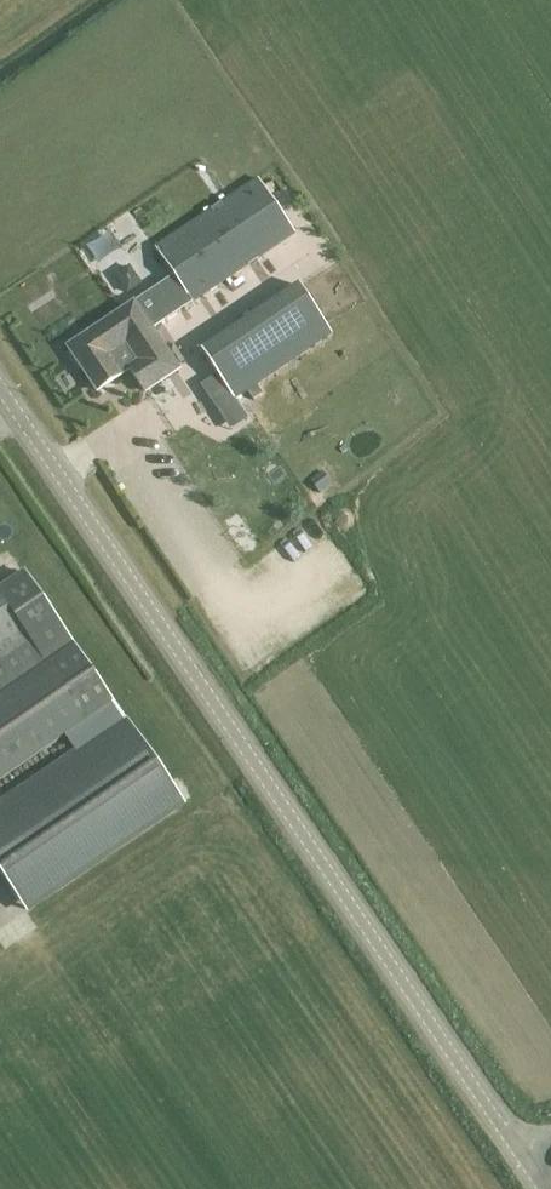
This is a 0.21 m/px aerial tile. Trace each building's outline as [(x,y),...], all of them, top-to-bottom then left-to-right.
[(135,303),(69,348),(98,391),(122,375),(109,355),(127,343),(139,362),(130,368),(146,392),(179,369),(153,330),(166,322),(193,303),(296,234),(259,179),(156,248),(170,269),(174,276),(170,279),(140,300),(135,303)] [(330,335),(298,287),(202,352),(235,400),(330,335)] [(26,572),(0,589),(0,699),(57,660),(77,646),(26,572)] [(29,908),(183,803),(77,646),(57,660),(94,715),(81,724),(95,744),(0,810),(0,867),(29,908)] [(0,699),(0,780),(74,729),(81,724),(94,715),(57,660),(0,699)]
